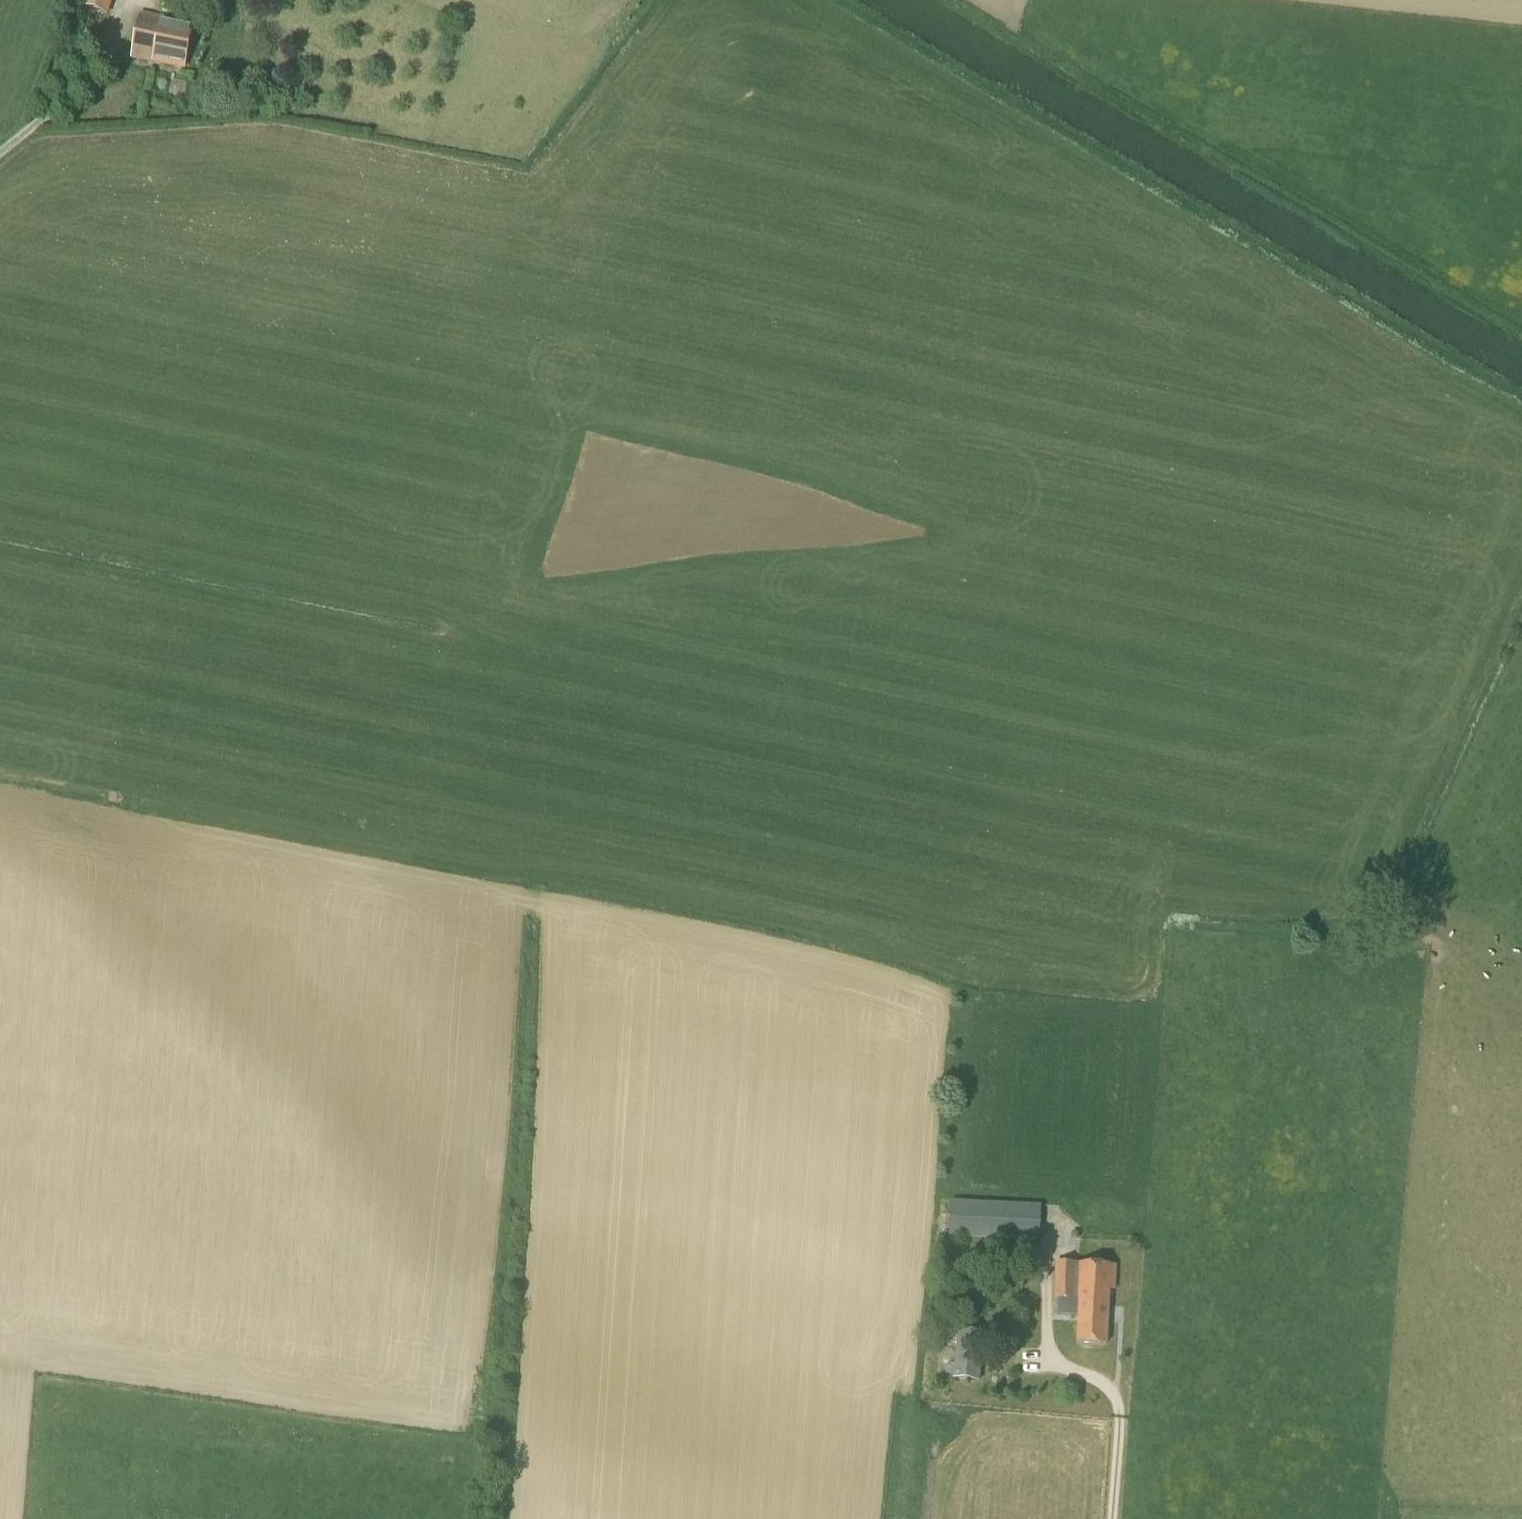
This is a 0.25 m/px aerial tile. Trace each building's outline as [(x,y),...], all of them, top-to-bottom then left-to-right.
[(112,0),(82,0),(80,5),(107,15),(112,0)] [(185,68),(194,24),(138,14),(130,58),(185,68)] [(1091,1194),(1091,1204),(1108,1205),(1109,1195),(1091,1194)] [(1038,1241),(1040,1205),(951,1200),(949,1236),(1038,1241)] [(1114,1290),(1115,1265),(1057,1263),(1056,1299),(1080,1300),(1077,1343),(1106,1344),(1108,1290),(1114,1290)] [(979,1380),(983,1334),(958,1331),(953,1378),(979,1380)]
